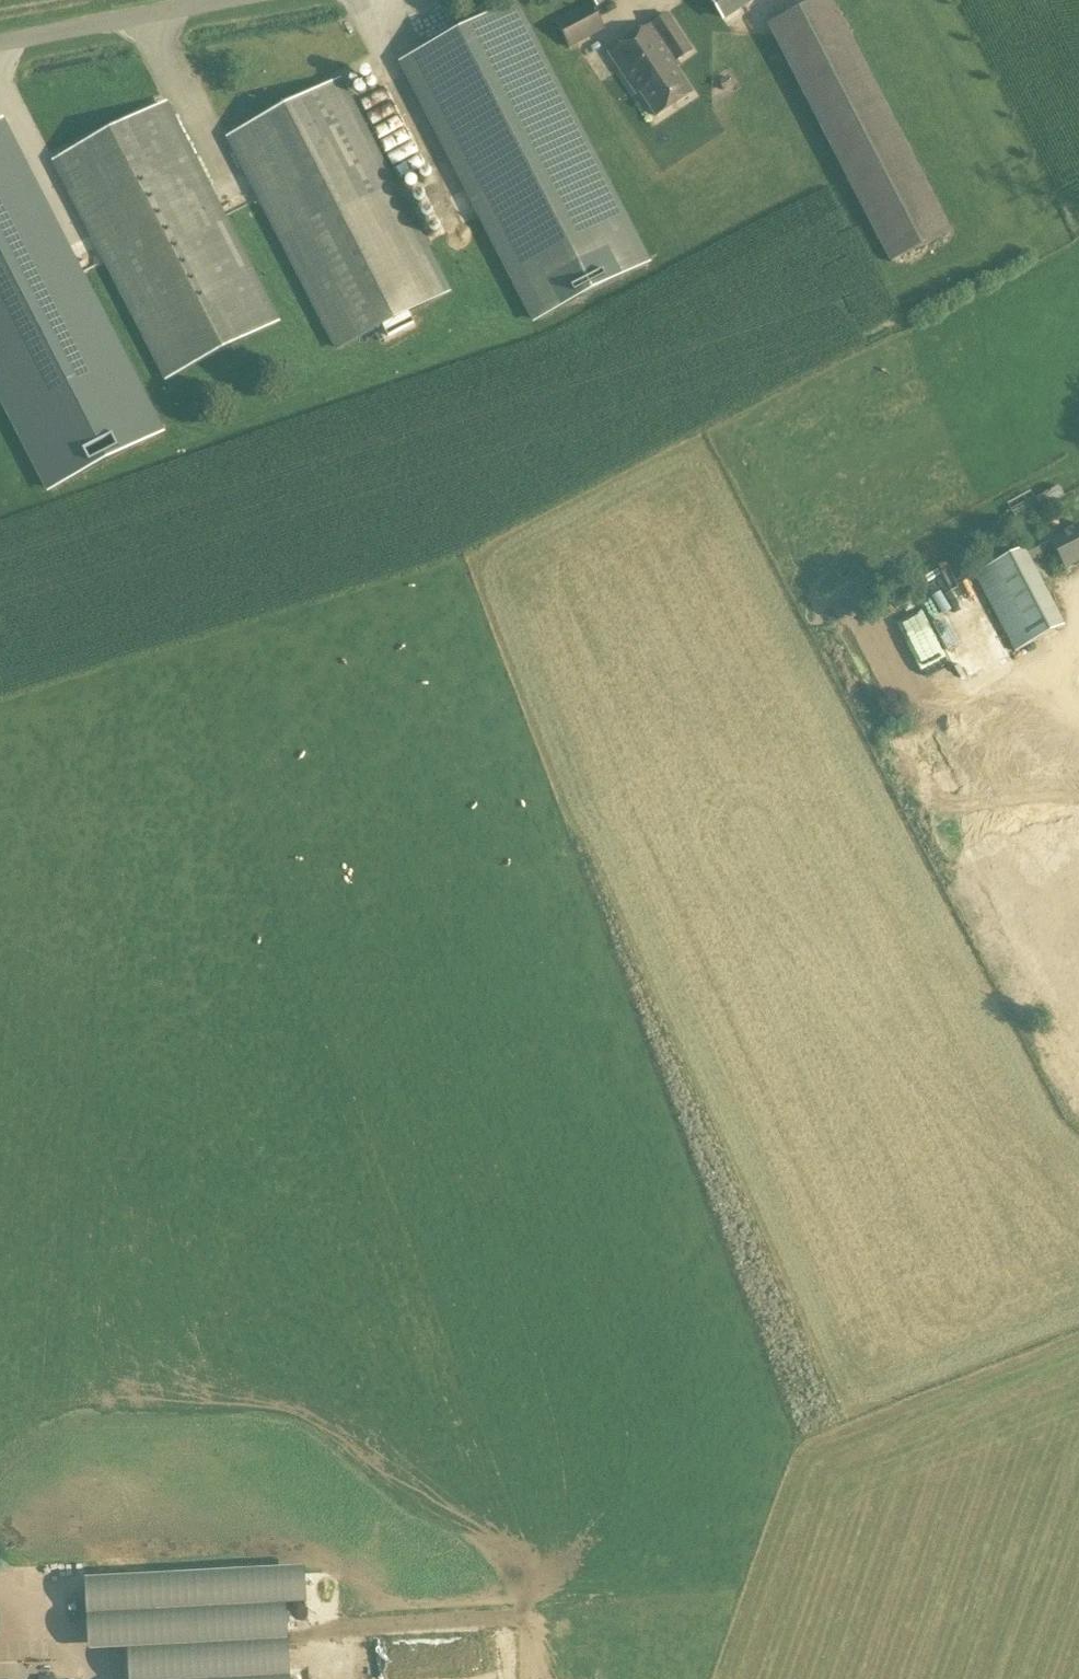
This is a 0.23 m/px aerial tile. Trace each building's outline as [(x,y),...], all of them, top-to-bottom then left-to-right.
[(552,15),(568,40),(630,0),(574,0),(552,15)] [(724,23),(758,0),(709,0),(724,23)] [(951,232),(831,0),(817,0),(767,26),(771,34),(845,176),(890,263),(951,232)] [(647,259),(516,6),(464,33),(401,65),(478,215),(532,319),(647,259)] [(693,51),(667,12),(607,51),(620,71),(635,94),(639,92),(657,119),(694,94),(677,68),(680,66),(677,62),(693,51)] [(334,348),(446,290),(423,246),(339,82),(227,140),(258,202),(334,348)] [(224,218),(166,106),(54,163),(106,264),(164,377),(276,320),(224,218)] [(5,124),(0,126),(0,400),(45,487),(161,428),(82,274),(5,124)] [(1032,560),(1052,550),(1063,570),(1078,561),(1078,523),(1047,541),(1044,536),(1026,545),(974,574),(1015,653),(1065,626),(1032,560)] [(129,1678),(288,1678),(285,1618),(126,1627),(129,1678)] [(454,1640),(433,1639),(433,1666),(454,1666),(454,1640)]
